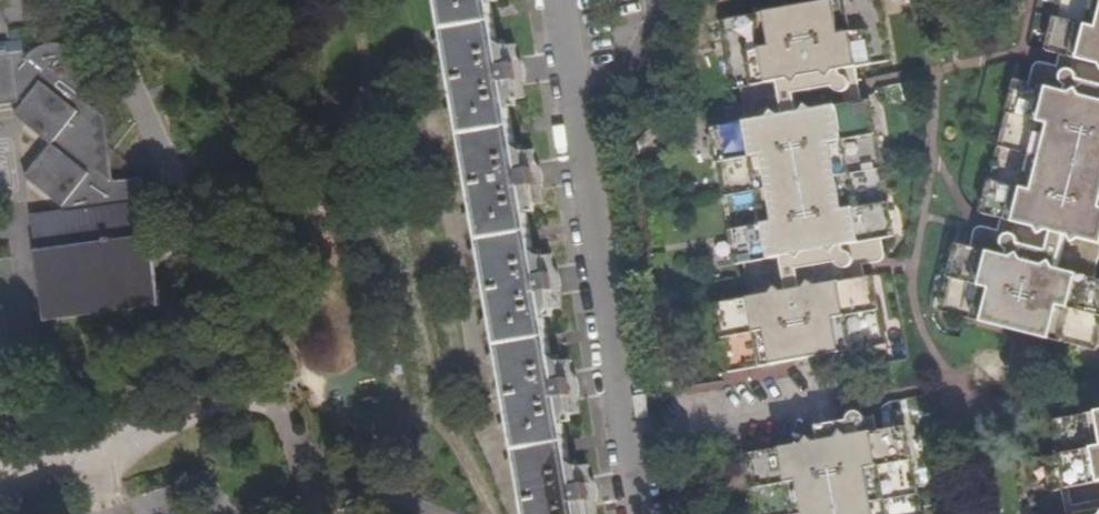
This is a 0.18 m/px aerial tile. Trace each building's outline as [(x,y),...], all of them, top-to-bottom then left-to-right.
[(529,513),(598,513),(596,502),(589,498),(588,490),(587,481),(591,476),(588,462),(579,464),(577,457),(571,458),(564,423),(571,422),(570,415),(580,414),(578,402),(571,397),(569,386),(568,376),(572,371),(570,358),(560,359),(559,353),(551,353),(546,317),(553,316),(552,310),(561,309),(559,296),(552,292),(551,281),(549,273),(553,268),(551,254),(542,255),(541,249),(532,250),(526,213),(534,213),(533,206),(542,204),(540,193),(534,189),(532,177),(531,169),(535,163),(533,151),(524,152),(523,146),(514,147),(507,109),(515,108),(515,102),(523,101),(521,87),(516,83),(515,73),(514,64),(516,60),(514,46),(505,47),(504,41),(495,42),(489,3),(497,3),(496,0),(435,0),(529,513)] [(869,266),(870,274),(885,272),(889,269),(891,264),(890,248),(900,246),(876,107),(866,109),(833,115),(829,95),(836,79),(846,78),(847,85),(854,87),(855,89),(863,88),(861,75),(895,68),(883,0),(728,29),(739,97),(747,96),(753,129),(718,136),(743,275),(752,274),(757,306),(722,313),(735,383),(892,355),(880,285),(872,286),(838,292),(834,275),(841,257),(851,256),(853,261),(856,261),(860,268),(869,266)] [(1055,79),(1032,77),(1029,97),(1016,96),(994,235),(1003,236),(1035,241),(1033,261),(1024,273),(1012,272),(1012,265),(1007,259),(1007,256),(1000,255),(1001,249),(983,246),(978,249),(975,266),(962,265),(951,334),(1098,357),(1098,1),(1091,0),(1059,0),(1048,65),(1057,67),(1090,72),(1088,92),(1079,104),(1067,103),(1068,97),(1065,95),(1063,92),(1061,87),(1054,85),(1055,79)] [(16,102),(19,105),(12,115),(49,144),(23,177),(61,206),(61,212),(29,216),(44,322),(158,306),(141,178),(114,182),(98,168),(104,161),(95,155),(102,146),(92,138),(99,128),(91,122),(98,113),(82,100),(86,93),(88,85),(88,77),(86,69),(83,62),(78,56),(72,51),(64,48),(57,46),(49,46),(41,49),(34,52),(28,58),(8,41),(0,44),(0,104),(16,102)] [(1088,92),(1090,72),(1057,67),(1055,79),(1054,85),(1061,87),(1063,92),(1065,95),(1068,97),(1067,103),(1079,104),(1088,92)] [(833,115),(866,109),(863,88),(855,89),(854,87),(847,85),(846,78),(836,79),(829,95),(833,115)] [(1035,241),(1003,236),(1001,249),(1000,255),(1007,256),(1007,259),(1012,265),(1012,272),(1024,273),(1033,261),(1035,241)] [(838,292),(872,286),(870,274),(869,266),(860,268),(856,261),(853,261),(851,256),(841,257),(834,275),(838,292)] [(856,438),(859,440),(863,439),(865,438),(868,435),(868,431),(864,425),(858,425),(855,428),(853,431),(853,435),(856,438)] [(1065,432),(1070,468),(1056,471),(1063,506),(1098,500),(1098,426),(1065,432)] [(868,431),(868,435),(865,438),(863,439),(864,446),(847,448),(754,465),(763,513),(925,513),(911,437),(880,443),(879,433),(877,430),(868,431)] [(853,435),(845,436),(847,448),(864,446),(863,439),(859,440),(856,438),(853,435)]
